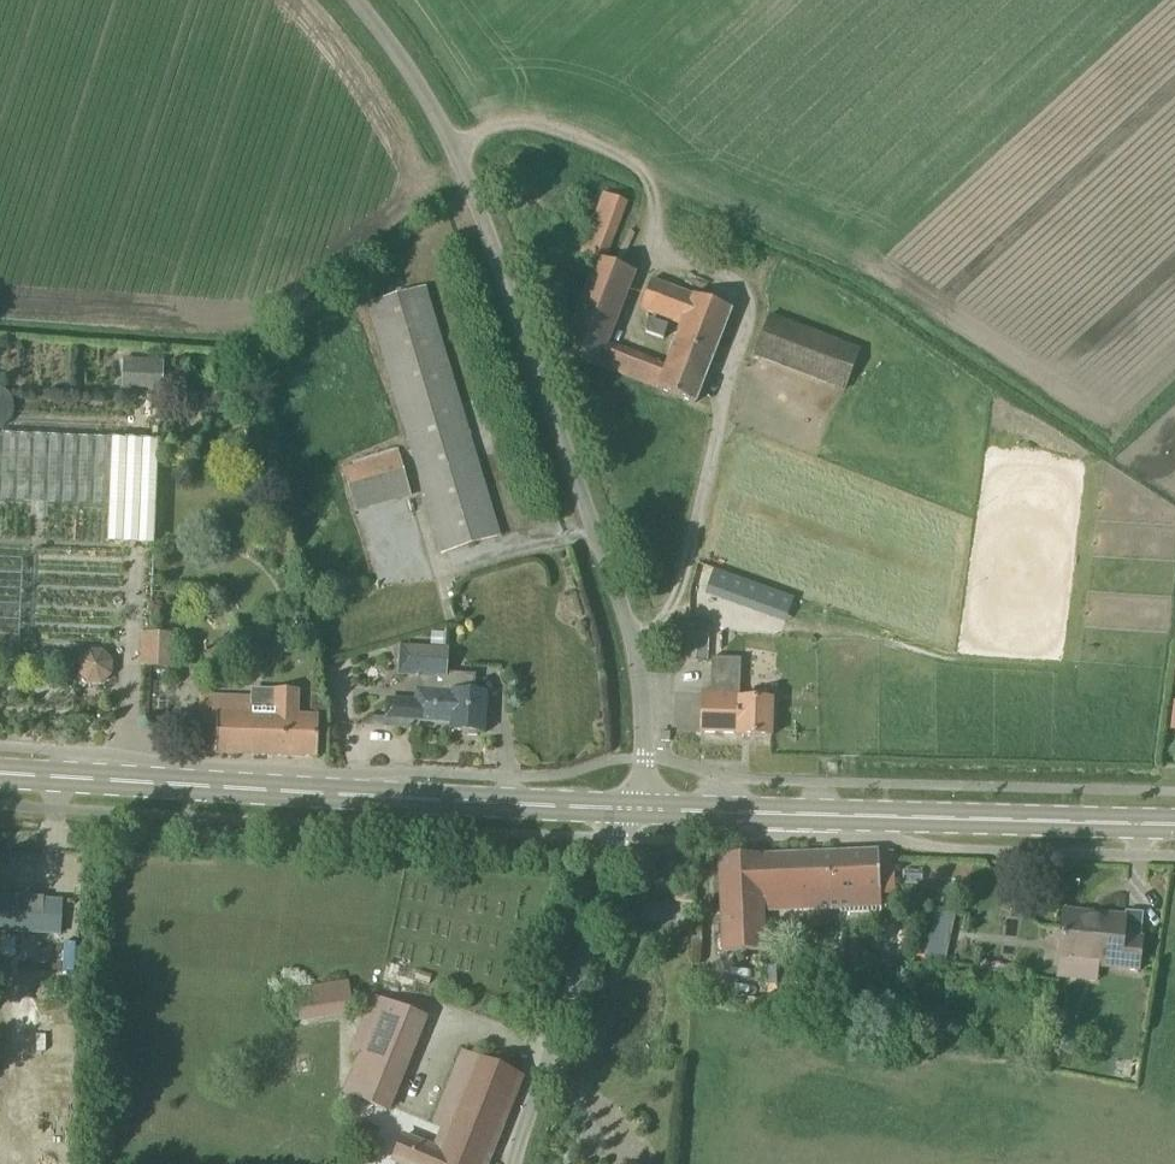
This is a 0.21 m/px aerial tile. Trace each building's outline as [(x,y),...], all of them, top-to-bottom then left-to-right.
[(604,194),(592,224),(615,232),(626,203),(604,194)] [(563,346),(561,352),(566,354),(599,367),(609,342),(636,273),(604,261),(597,259),(563,346)] [(681,324),(666,364),(656,389),(695,404),(732,309),(653,279),(641,309),(681,324)] [(366,306),(443,555),(500,537),(425,288),(366,306)] [(770,313),(754,356),(845,392),(861,349),(770,313)] [(651,320),(647,334),(664,340),(669,326),(651,320)] [(166,356),(124,355),(123,390),(165,391),(166,356)] [(0,387),(0,429),(4,427),(7,425),(10,422),(12,419),(14,416),(15,412),(15,408),(15,404),(14,400),(12,397),(10,394),(7,391),(4,389),(0,387)] [(156,508),(159,440),(0,434),(0,502),(156,508)] [(399,452),(343,467),(355,513),(412,497),(399,452)] [(278,483),(279,465),(264,464),(264,482),(278,483)] [(698,564),(694,588),(704,591),(709,568),(698,564)] [(688,621),(688,631),(686,662),(707,663),(708,632),(709,622),(688,621)] [(432,632),(431,649),(443,650),(445,633),(432,632)] [(171,635),(144,634),(142,668),(169,669),(171,635)] [(415,721),(452,724),(454,694),(444,692),(446,676),(447,650),(443,650),(431,649),(401,647),(399,673),(418,674),(415,721)] [(81,662),(81,674),(96,669),(109,676),(110,675),(110,663),(102,655),(90,654),(81,662)] [(740,700),(742,660),(711,659),(711,692),(702,692),(701,733),(737,734),(737,737),(772,738),(773,702),(740,700)] [(473,678),(446,676),(444,692),(454,694),(452,724),(452,731),(468,732),(468,736),(477,736),(478,733),(484,733),(486,695),(472,694),(473,678)] [(218,715),(200,714),(199,754),(318,758),(319,718),(279,716),(280,700),(218,698),(218,715)] [(372,717),(363,727),(403,729),(404,729),(405,729),(406,729),(407,729),(408,728),(409,728),(410,727),(411,726),(412,726),(412,725),(413,724),(414,723),(414,722),(415,721),(386,720),(386,718),(372,717)] [(647,849),(646,849),(639,855),(639,857),(649,867),(656,860),(647,849)] [(719,858),(723,950),(763,949),(762,909),(783,908),(783,898),(881,895),(879,851),(719,858)] [(919,953),(948,959),(958,912),(928,906),(919,953)] [(1119,970),(1138,972),(1141,939),(1123,938),(1125,918),(1102,915),(1102,920),(1064,917),(1060,958),(1120,964),(1119,970)] [(348,981),(291,990),(296,1022),(353,1013),(348,981)] [(763,996),(745,994),(744,1008),(761,1010),(763,996)] [(348,1054),(358,1058),(343,1094),(385,1111),(424,1018),(372,997),(348,1054)] [(521,1078),(460,1053),(432,1124),(446,1130),(440,1144),(436,1142),(433,1150),(401,1137),(392,1160),(402,1163),(486,1163),(521,1078)]
